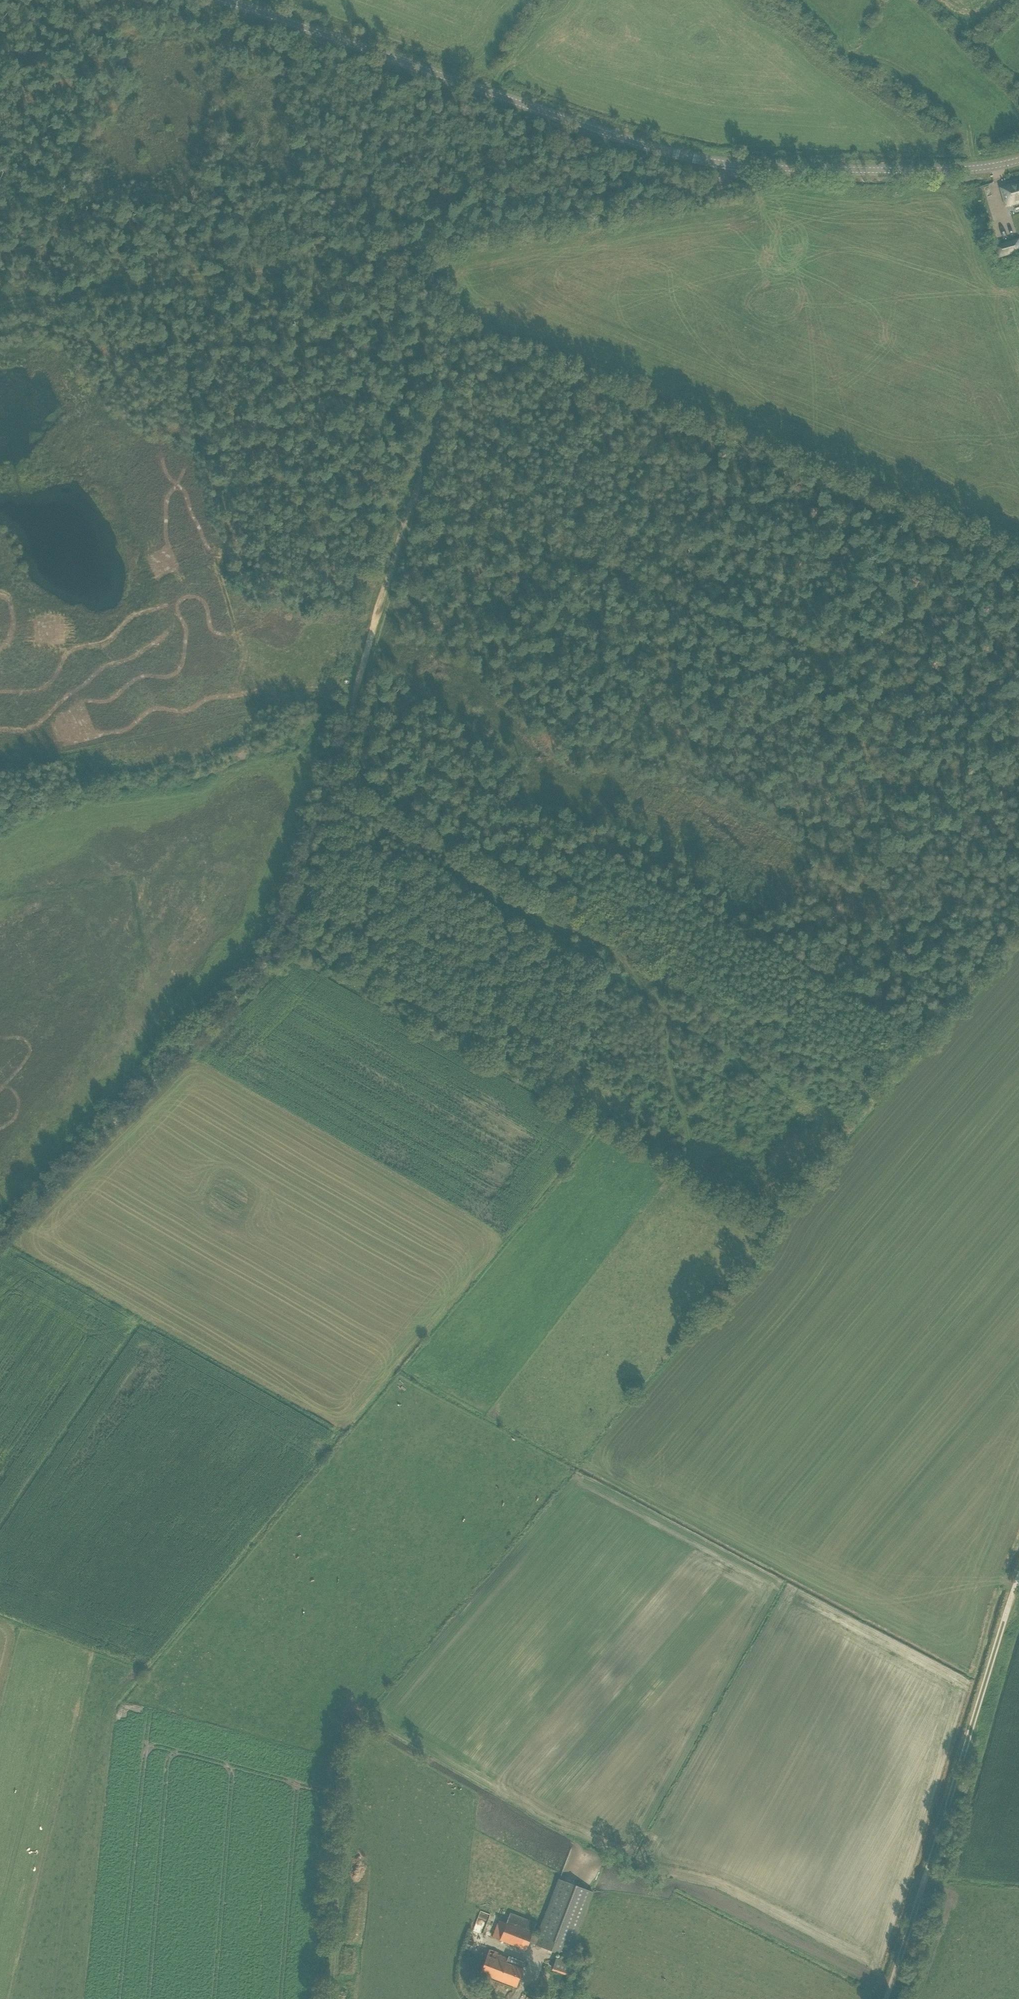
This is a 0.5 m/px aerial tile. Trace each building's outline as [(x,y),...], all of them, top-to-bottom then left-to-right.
[(1004,198),(1005,203),(1018,199),(1018,185),(1011,187),(1010,186),(1001,188),(1004,198)] [(1007,242),(996,245),(1000,257),(1011,254),(1007,242)] [(529,1944),(568,1959),(593,1894),(559,1881),(537,1937),(531,1935),(536,1924),(510,1914),(506,1925),(497,1922),(490,1939),(526,1953),(529,1944)] [(333,1950),(346,1956),(352,1945),(339,1938),(333,1950)] [(479,1977),(516,1991),(526,1965),(489,1951),(479,1977)] [(556,1960),(552,1972),(570,1978),(574,1966),(556,1960)]
